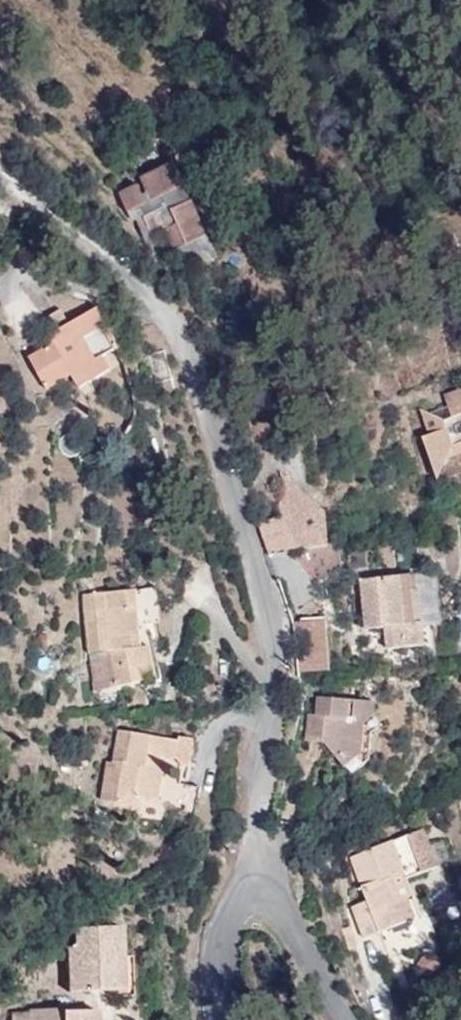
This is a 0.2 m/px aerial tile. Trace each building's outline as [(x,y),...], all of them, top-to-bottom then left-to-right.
[(210,236),(194,202),(190,203),(184,190),(188,188),(177,164),(143,179),(145,183),(121,194),(131,214),(144,208),(147,215),(144,216),(155,239),(168,233),(176,251),(210,236)] [(55,333),(49,337),(53,343),(30,356),(49,389),(121,347),(98,308),(70,325),(61,310),(47,319),(55,333)] [(422,418),(429,437),(424,439),(440,481),(449,459),(453,451),(451,448),(460,444),(460,393),(446,399),(450,408),(453,417),(443,421),(431,415),(419,410),(422,418)] [(450,408),(431,415),(443,421),(453,417),(450,408)] [(449,459),(460,455),(460,444),(451,448),(453,451),(449,459)] [(293,550),(300,548),(325,543),(323,511),(299,489),(283,498),(279,506),(282,513),(262,523),(270,553),(293,550)] [(344,569),(337,540),(325,543),(300,548),(303,555),(298,556),(312,580),(344,569)] [(401,576),(362,580),(367,629),(386,628),(388,649),(425,645),(423,623),(406,624),(401,576)] [(111,652),(118,688),(146,682),(147,685),(161,683),(154,647),(142,648),(138,591),(85,596),(90,654),(111,652)] [(296,623),(299,671),(326,670),(323,621),(296,623)] [(96,692),(118,688),(111,652),(90,654),(91,667),(96,692)] [(318,697),(317,715),(326,715),(325,737),(347,739),(345,767),(351,774),(370,758),(371,734),(382,725),(376,717),(377,702),(318,697)] [(326,715),(317,715),(309,714),(307,741),(324,742),(325,737),(326,715)] [(115,763),(108,762),(102,800),(140,807),(141,797),(159,801),(164,769),(161,768),(162,757),(178,760),(181,742),(120,731),(115,763)] [(347,739),(325,737),(324,742),(345,767),(347,739)] [(196,744),(194,740),(182,739),(181,742),(178,760),(183,766),(193,768),(196,744)] [(405,871),(407,877),(433,868),(418,831),(351,857),(367,900),(352,906),(365,937),(415,917),(408,899),(402,901),(393,876),(405,871)] [(422,914),(407,877),(405,871),(393,876),(402,901),(408,899),(415,917),(422,914)] [(25,990),(109,988),(130,987),(130,957),(120,957),(120,927),(75,929),(76,948),(69,947),(69,957),(25,959),(25,990)] [(12,1013),(12,1019),(97,1019),(97,1011),(12,1013)]
